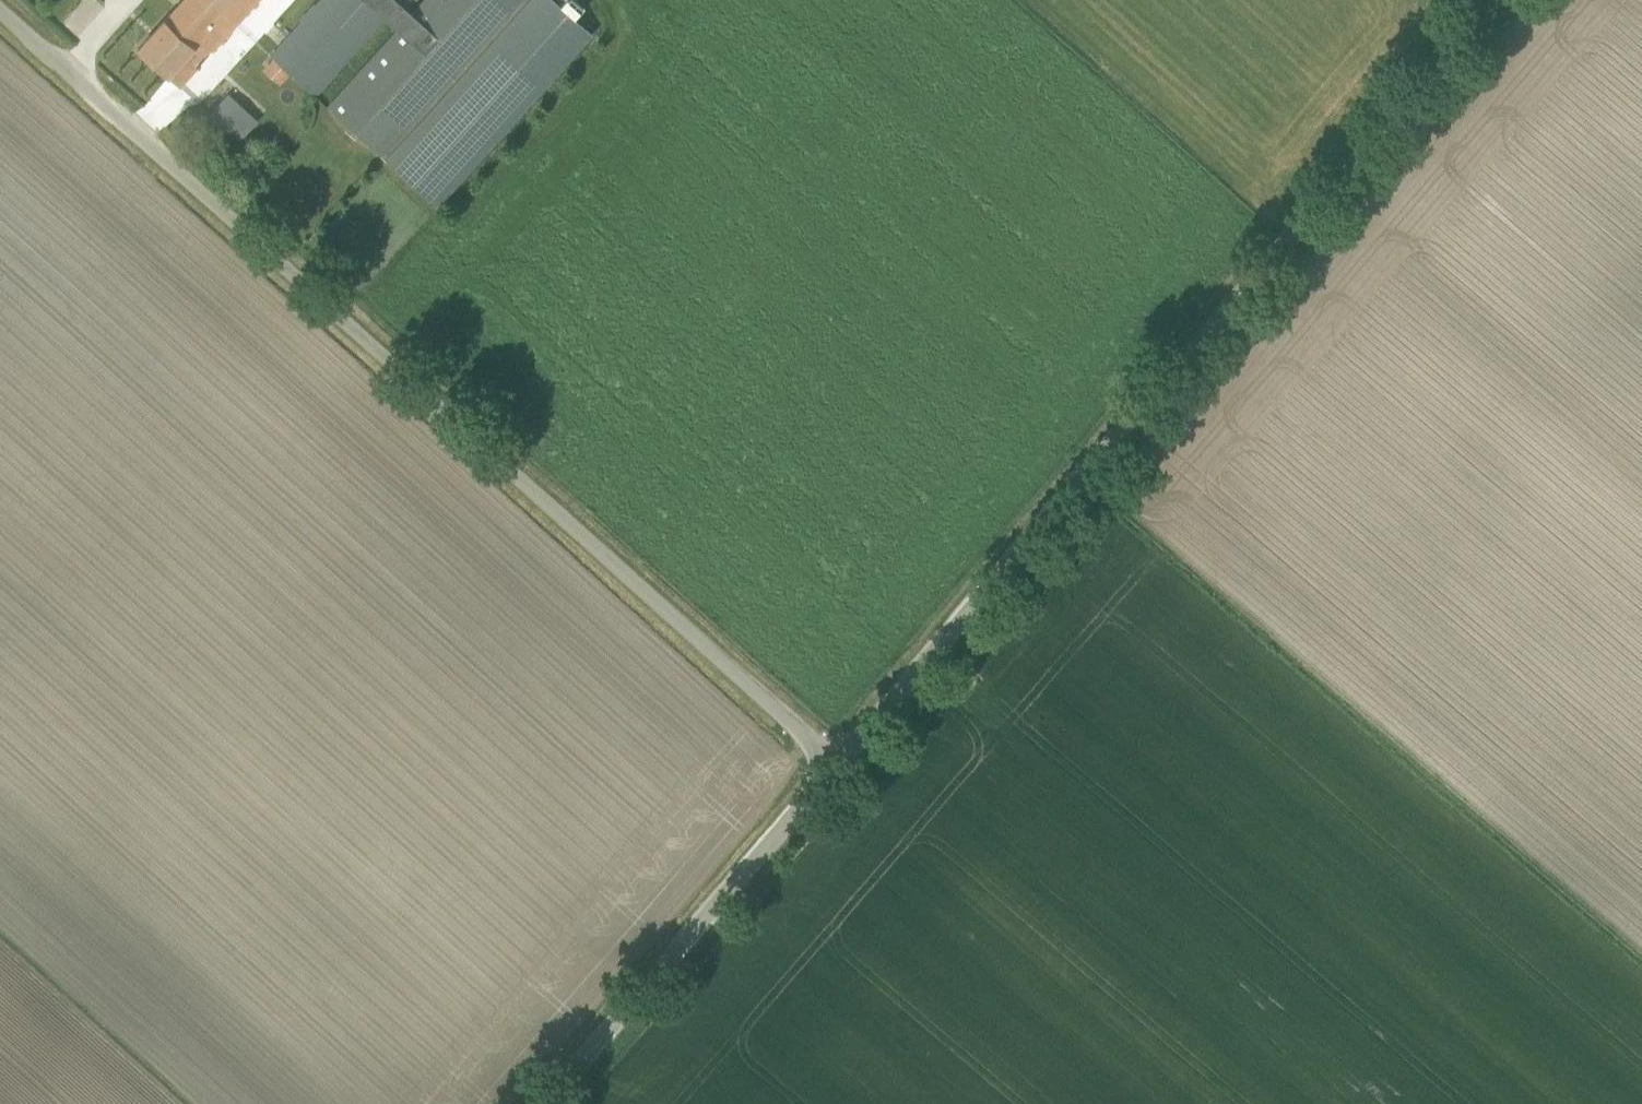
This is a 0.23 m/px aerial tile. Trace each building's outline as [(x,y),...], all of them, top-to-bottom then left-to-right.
[(138,49),(180,87),(259,0),(182,0),(138,49)] [(271,55),(314,94),(386,15),(399,27),(328,106),(382,155),(440,209),(596,33),(575,15),(584,5),(578,0),(567,0),(563,4),(558,0),(423,0),(413,12),(400,0),(320,0),(271,55)] [(259,118),(229,92),(221,85),(202,107),(210,114),(239,140),(259,118)]
